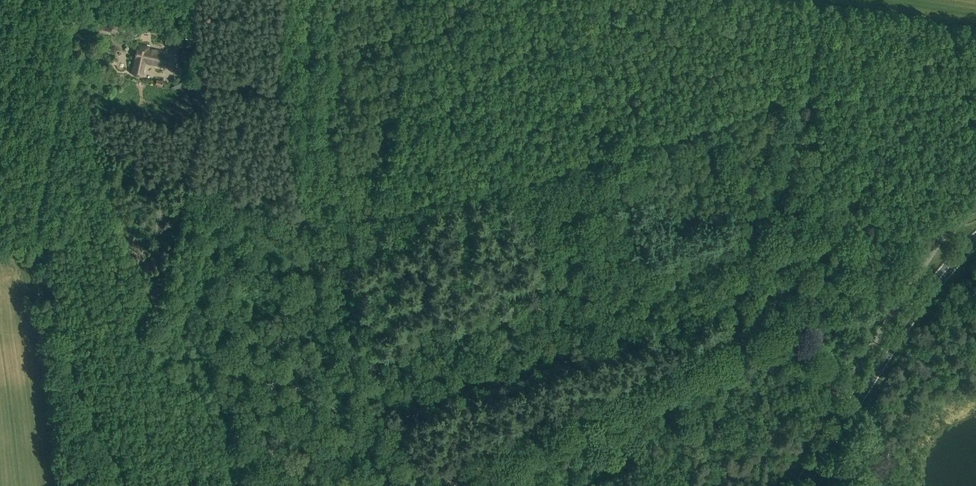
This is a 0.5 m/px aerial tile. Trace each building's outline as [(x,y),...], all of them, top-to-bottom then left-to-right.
[(112,25),(101,23),(99,29),(111,31),(112,25)] [(174,47),(173,51),(178,52),(179,48),(183,49),(185,40),(166,35),(164,45),(174,47)] [(134,68),(133,69),(133,73),(136,75),(140,76),(143,75),(144,72),(144,70),(146,63),(164,67),(167,53),(167,54),(149,50),(149,47),(139,45),(138,50),(136,58),(134,68)] [(849,239),(843,242),(847,250),(853,247),(849,239)]
